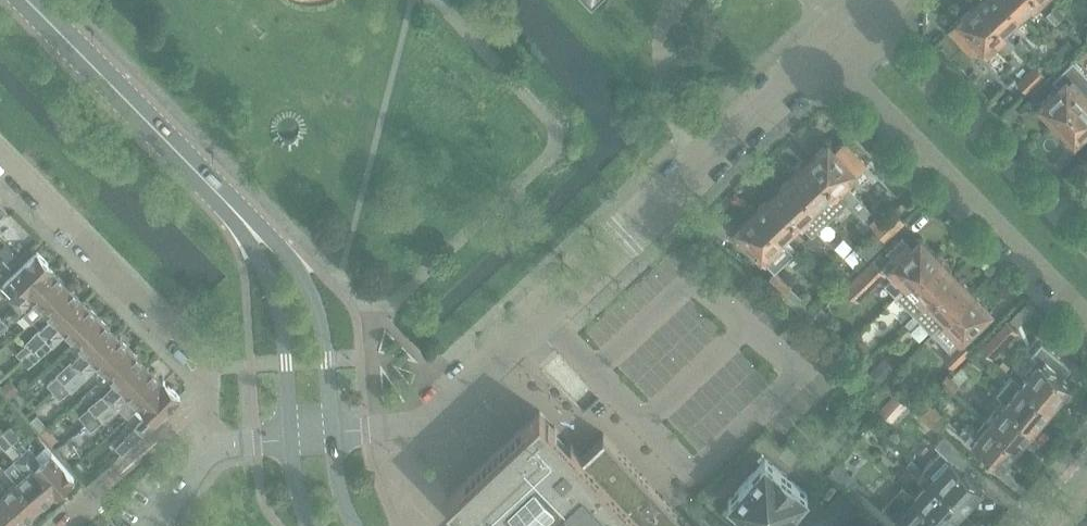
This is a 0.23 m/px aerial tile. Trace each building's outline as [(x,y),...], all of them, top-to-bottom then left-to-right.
[(1023,17),(1008,0),(977,0),(976,1),(1006,33),(1023,17)] [(1041,0),(1008,0),(1023,17),(1041,0)] [(1014,42),(1006,33),(976,1),(947,27),(972,54),(982,45),(987,51),(998,40),(1008,51),(1016,44),(1014,42)] [(1051,8),(1060,18),(1065,14),(1056,4),(1051,8)] [(1055,22),(1060,18),(1051,8),(1046,13),(1055,22)] [(1016,44),(1023,52),(1028,47),(1019,38),(1014,42),(1016,44)] [(1056,51),(1062,57),(1073,46),(1067,39),(1056,51)] [(1039,105),(1056,122),(1086,91),(1086,75),(1073,61),(1053,80),(1058,86),(1039,105)] [(1044,74),(1035,64),(1017,81),(1026,90),(1044,74)] [(1056,122),(1074,141),(1086,129),(1086,91),(1056,122)] [(808,158),(838,190),(863,216),(871,209),(846,183),(867,163),(845,139),(835,148),(827,140),(808,158)] [(829,217),(847,200),(838,190),(808,158),(790,175),(820,207),(829,217)] [(818,209),(820,207),(790,175),(772,192),(802,224),(800,225),(810,236),(812,235),(820,244),(824,241),(815,231),(828,219),(818,209)] [(783,241),(800,225),(802,224),(772,192),(753,209),(783,241)] [(9,211),(0,203),(0,224),(4,220),(2,218),(9,211)] [(764,259),(783,241),(753,209),(734,227),(742,236),(737,241),(758,260),(761,257),(764,259)] [(894,210),(874,229),(886,242),(905,222),(894,210)] [(877,233),(859,250),(867,258),(885,241),(877,233)] [(814,249),(820,244),(812,235),(810,236),(806,240),(814,249)] [(897,296),(938,256),(920,237),(912,244),(908,239),(905,241),(901,237),(887,251),(891,256),(880,267),(890,278),(885,283),(897,296)] [(53,269),(53,268),(37,251),(12,275),(23,286),(19,289),(18,288),(8,298),(9,298),(0,307),(0,315),(3,318),(16,306),(53,269)] [(914,314),(956,274),(938,256),(897,296),(914,314)] [(858,300),(886,274),(872,259),(845,286),(858,300)] [(795,281),(779,264),(764,280),(783,296),(795,281)] [(67,284),(53,269),(16,306),(31,321),(44,308),(67,284)] [(931,333),(973,291),(956,274),(914,314),(906,323),(910,327),(918,319),(931,333)] [(46,339),(85,301),(67,284),(44,308),(54,319),(51,322),(50,320),(40,330),(38,328),(25,341),(27,343),(17,352),(23,360),(46,339)] [(788,291),(783,296),(806,316),(811,310),(788,291)] [(948,351),(943,356),(953,366),(972,348),(961,338),(990,309),(973,291),(931,333),(948,351)] [(77,342),(101,318),(85,301),(46,339),(23,360),(29,367),(53,344),(54,345),(64,335),(63,333),(66,330),(77,342)] [(0,320),(0,333),(9,324),(3,318),(0,320)] [(78,372),(116,334),(101,318),(77,342),(87,352),(84,355),(83,354),(73,363),(70,361),(57,373),(59,375),(48,384),(55,392),(78,372)] [(1007,319),(979,347),(991,357),(1017,330),(1007,319)] [(108,374),(132,350),(116,334),(78,372),(55,392),(61,398),(70,389),(72,391),(86,378),(87,378),(97,368),(95,366),(98,364),(108,374)] [(857,355),(868,344),(859,334),(847,345),(857,355)] [(109,404),(147,366),(132,350),(108,374),(118,384),(115,387),(114,385),(103,396),(102,395),(89,406),(90,407),(80,415),(86,424),(109,404)] [(1020,381),(1050,407),(1057,398),(1059,400),(1068,389),(1066,388),(1069,384),(1052,370),(1055,366),(1043,357),(1041,360),(1039,359),(1020,381)] [(974,376),(980,369),(967,359),(962,365),(974,376)] [(880,383),(881,381),(889,373),(878,363),(870,372),(869,372),(880,383)] [(140,405),(163,382),(147,366),(109,404),(86,424),(91,430),(117,409),(127,418),(139,406),(140,405)] [(952,391),(958,384),(946,374),(939,380),(952,391)] [(1020,381),(1020,382),(1017,379),(1016,380),(1012,377),(996,396),(1000,399),(1001,399),(1004,401),(1034,426),(1040,419),(1042,420),(1051,409),(1049,408),(1050,407),(1020,381)] [(12,380),(4,387),(12,397),(20,390),(12,380)] [(164,381),(163,382),(140,405),(151,417),(148,420),(145,417),(137,426),(136,425),(125,436),(125,437),(116,446),(122,453),(181,397),(164,381)] [(912,388),(903,397),(909,404),(918,395),(912,388)] [(17,393),(11,398),(18,406),(24,401),(17,393)] [(891,421),(907,405),(895,394),(879,410),(891,421)] [(948,419),(922,397),(911,407),(938,430),(948,419)] [(1034,426),(1004,401),(1001,399),(1000,399),(990,412),(992,414),(987,420),(986,419),(985,419),(1017,446),(1024,438),(1026,439),(1034,429),(1033,428),(1034,426)] [(603,432),(601,433),(603,435),(582,455),(572,445),(539,409),(446,497),(474,525),(627,525),(636,518),(644,525),(692,525),(603,432)] [(41,433),(47,428),(36,415),(30,421),(41,433)] [(1016,447),(1017,446),(985,419),(976,429),(968,422),(960,432),(967,437),(966,438),(1001,466),(1008,458),(1010,459),(1018,449),(1016,447)] [(4,431),(13,442),(20,436),(11,425),(4,431)] [(47,428),(41,433),(51,445),(57,439),(47,428)] [(13,442),(4,431),(0,435),(0,442),(15,459),(14,460),(24,472),(26,471),(28,473),(18,481),(40,507),(55,494),(56,495),(57,493),(17,447),(13,442)] [(843,443),(833,434),(826,442),(835,451),(843,443)] [(963,507),(964,507),(965,506),(967,509),(978,497),(975,495),(982,488),(972,479),(973,477),(965,469),(963,471),(961,468),(970,458),(944,434),(934,444),(941,450),(923,469),(945,489),(948,489),(953,494),(953,497),(963,507)] [(46,445),(35,454),(29,448),(28,448),(23,442),(17,447),(57,493),(74,479),(46,445)] [(807,452),(815,459),(818,456),(810,448),(807,452)] [(761,459),(741,482),(726,499),(757,525),(780,525),(808,494),(764,456),(761,459)] [(945,489),(923,469),(911,458),(905,465),(912,471),(914,469),(920,474),(916,478),(924,486),(914,497),(927,509),(927,512),(930,515),(932,516),(935,516),(946,525),(948,525),(950,525),(960,515),(957,513),(963,507),(953,497),(950,497),(945,492),(945,489)] [(844,490),(863,508),(870,500),(851,481),(853,480),(835,463),(824,475),(842,492),(844,490)] [(914,497),(911,494),(894,478),(888,484),(908,503),(899,513),(892,507),(889,511),(895,517),(894,518),(903,525),(945,525),(946,525),(935,516),(932,516),(930,515),(927,512),(927,509),(914,497)] [(0,482),(0,496),(22,522),(40,507),(18,481),(5,492),(4,490),(5,489),(0,482)] [(22,522),(0,496),(0,525),(17,525),(22,522)]
